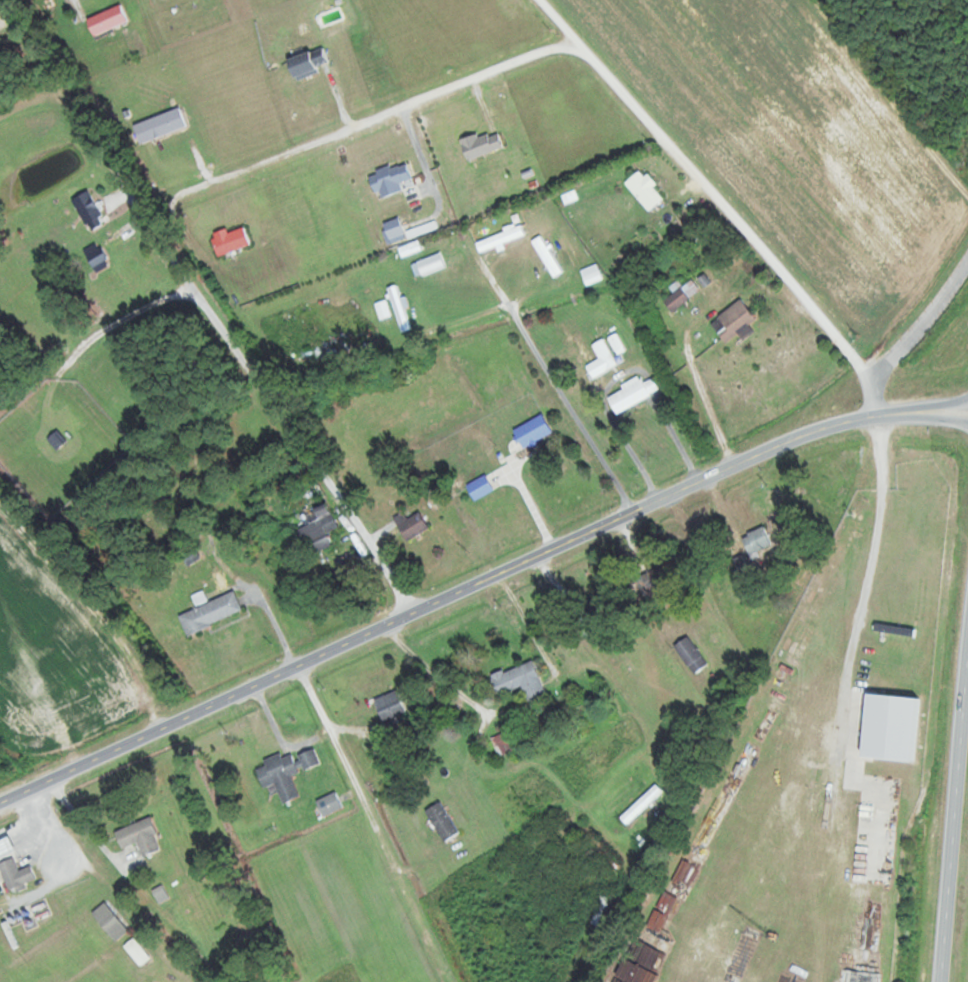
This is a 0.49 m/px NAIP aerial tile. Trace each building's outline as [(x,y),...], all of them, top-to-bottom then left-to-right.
[(86,20),(93,37),(128,22),(121,5),(86,20)] [(187,127),(180,108),(135,124),(142,143),(187,127)] [(503,148),(497,130),(461,142),(467,160),(503,148)] [(370,173),(378,199),(402,191),(400,183),(412,180),(406,162),(370,173)] [(625,183),(650,210),(664,196),(639,170),(625,183)] [(405,236),(399,218),(383,223),(390,241),(405,236)] [(476,243),(480,253),(525,235),(520,225),(476,243)] [(211,235),(218,257),(251,245),(245,227),(228,233),(227,229),(211,235)] [(563,273),(542,235),(533,240),(553,278),(563,273)] [(403,257),(421,250),(418,241),(400,248),(403,257)] [(394,328),(379,281),(371,284),(385,331),(394,328)] [(664,301),(671,311),(700,292),(693,281),(664,301)] [(717,317),(721,323),(715,327),(726,343),(757,321),(742,299),(717,317)] [(592,343),(606,370),(618,364),(605,337),(592,343)] [(608,397),(617,413),(660,390),(653,377),(645,381),(643,377),(608,397)] [(522,447),(552,433),(543,413),(513,428),(522,447)] [(49,436),(55,448),(66,443),(59,431),(49,436)] [(494,491),(486,474),(467,483),(474,500),(494,491)] [(328,502),(307,511),(311,522),(299,527),(310,555),(333,545),(328,532),(339,527),(328,502)] [(408,518),(405,512),(394,517),(407,541),(429,529),(420,511),(408,518)] [(753,560),(761,555),(759,550),(772,543),(762,525),(740,538),(753,560)] [(243,612),(235,592),(178,613),(186,633),(243,612)] [(708,664),(688,635),(675,645),(695,673),(708,664)] [(491,674),(498,694),(523,685),(528,700),(545,694),(533,659),(491,674)] [(383,721),(406,711),(397,689),(374,699),(383,721)] [(862,756),(913,761),(919,697),(868,692),(862,756)] [(300,796),(292,774),(321,764),(315,746),(256,766),(263,787),(276,782),(283,802),(300,796)] [(318,799),(323,814),(342,808),(337,793),(318,799)] [(662,800),(656,794),(631,819),(637,825),(662,800)] [(444,841),(459,832),(442,801),(427,809),(444,841)] [(162,850),(151,817),(115,830),(121,848),(139,842),(144,856),(162,850)] [(8,837),(0,840),(0,857),(14,852),(8,837)] [(37,880),(31,865),(19,870),(13,857),(0,863),(0,868),(10,892),(37,880)] [(161,904),(170,897),(161,885),(152,892),(161,904)] [(129,928),(103,903),(91,915),(117,941),(129,928)] [(140,966),(151,958),(134,937),(124,945),(140,966)] [(640,943),(633,959),(652,967),(645,981),(654,981),(666,954),(640,943)]
